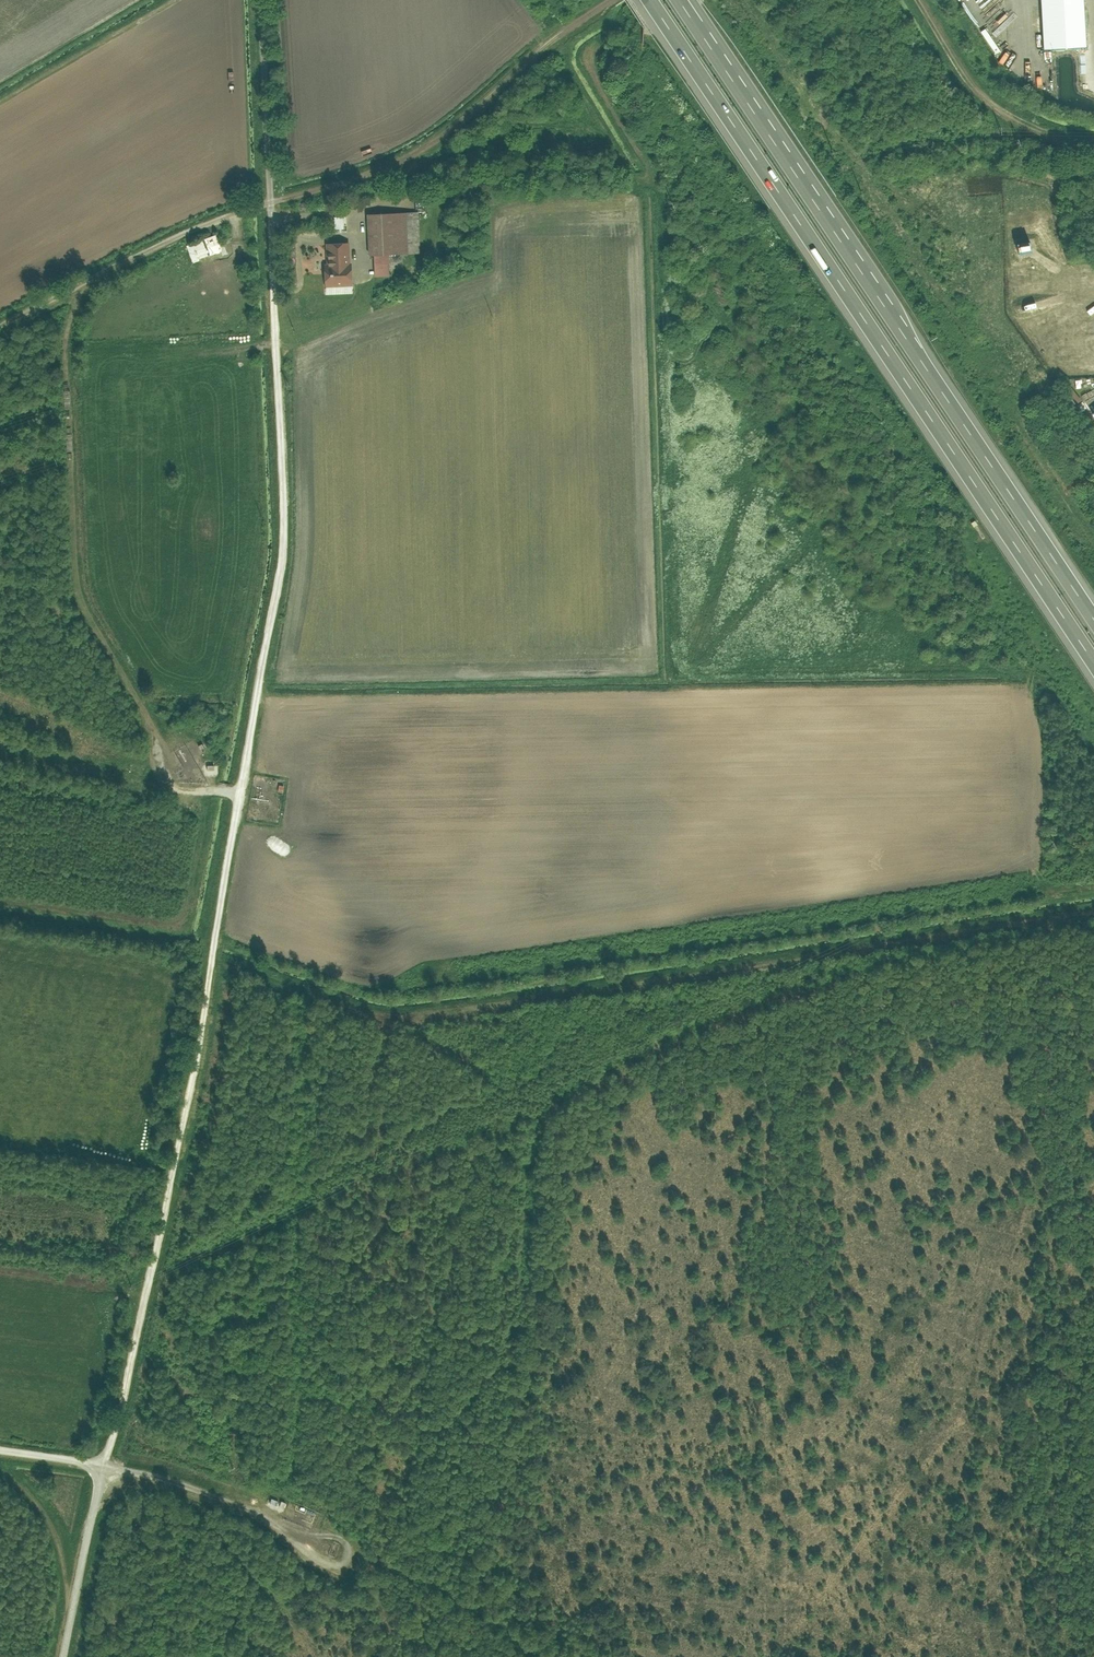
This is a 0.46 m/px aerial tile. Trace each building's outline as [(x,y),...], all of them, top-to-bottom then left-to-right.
[(1046,49),(1091,47),(1088,0),(1044,0),(1046,49)] [(417,212),(366,214),(367,256),(372,256),(372,276),(389,276),(389,254),(418,253),(417,212)] [(217,233),(188,245),(194,261),(224,250),(217,233)] [(323,267),(324,288),(352,286),(349,242),(325,244),(327,267),(323,267)]
